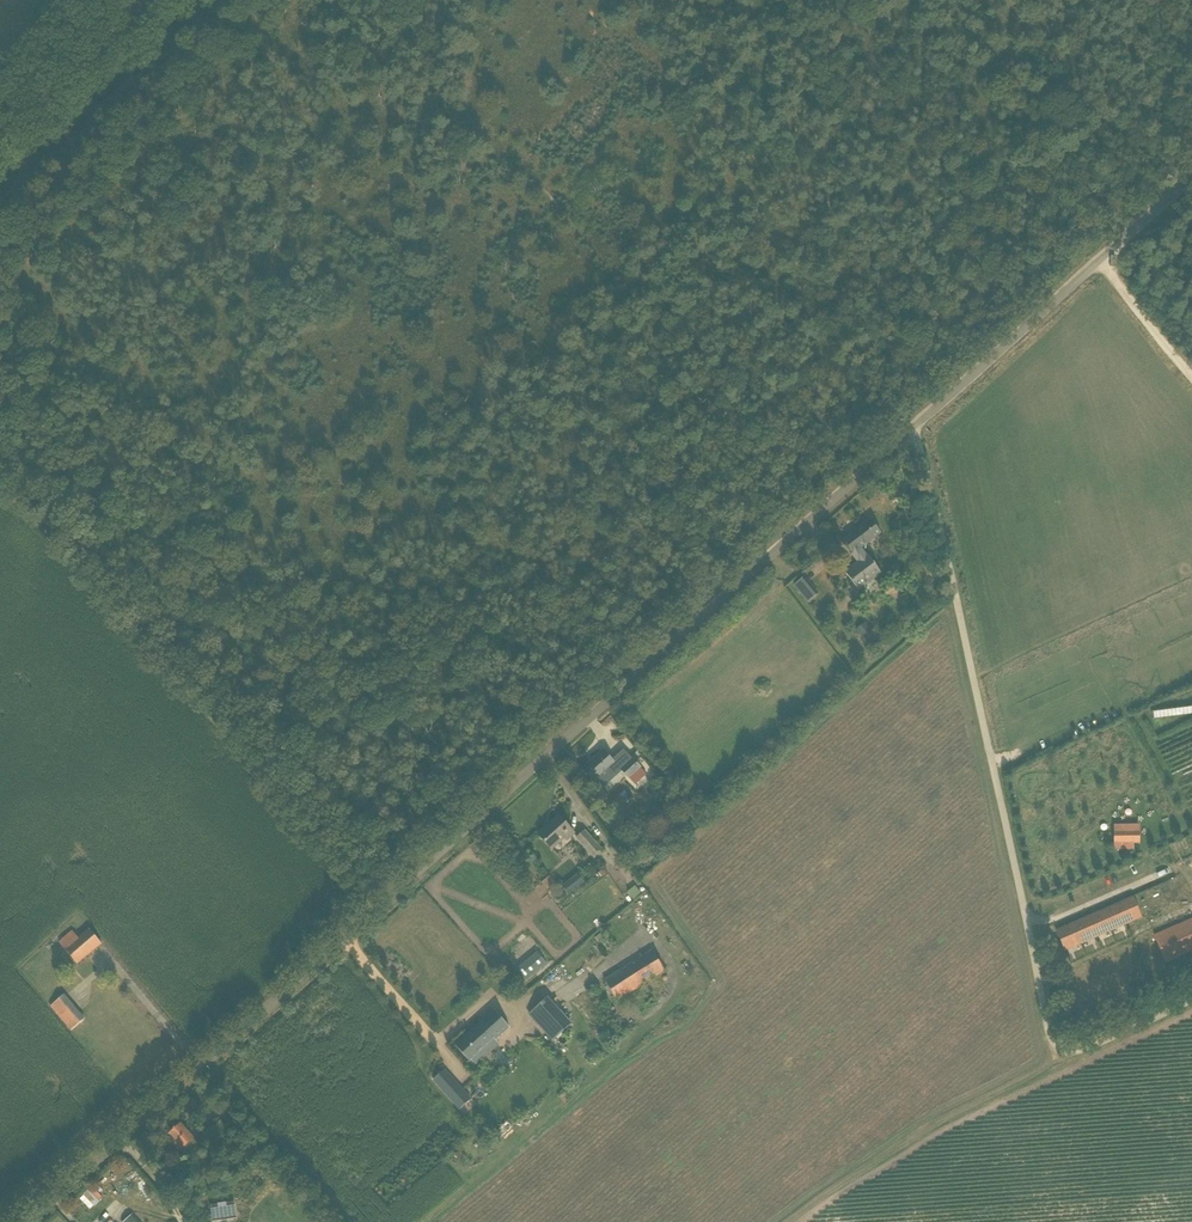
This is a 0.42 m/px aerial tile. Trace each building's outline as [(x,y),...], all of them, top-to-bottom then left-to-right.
[(903,517),(893,524),(898,530),(907,523),(903,517)] [(861,548),(881,533),(871,519),(843,540),(854,554),(855,553),(861,560),(845,572),(859,591),(882,573),(868,555),(867,556),(861,548)] [(804,579),(794,588),(799,594),(809,585),(804,579)] [(864,641),(873,634),(866,625),(856,632),(864,641)] [(1151,712),(1152,719),(1191,712),(1191,705),(1151,712)] [(614,763),(604,751),(584,769),(594,781),(604,772),(611,780),(618,773),(611,765),(614,763)] [(633,759),(621,769),(629,778),(634,774),(639,780),(646,774),(633,759)] [(672,833),(675,804),(664,803),(661,832),(672,833)] [(559,816),(539,834),(552,849),(565,838),(567,840),(575,833),(559,816)] [(1139,823),(1114,823),(1115,843),(1139,842),(1139,823)] [(601,849),(585,831),(577,838),(593,856),(601,849)] [(577,874),(562,886),(569,895),(585,883),(577,874)] [(549,891),(558,884),(551,876),(543,882),(549,891)] [(630,890),(634,898),(643,894),(639,886),(630,890)] [(1065,950),(1141,917),(1132,898),(1056,931),(1065,950)] [(1156,935),(1168,962),(1191,951),(1191,919),(1156,935)] [(59,942),(77,964),(102,944),(89,929),(78,938),(72,931),(59,942)] [(618,1002),(666,972),(652,950),(605,980),(618,1002)] [(517,969),(527,981),(534,974),(524,963),(517,969)] [(71,1030),(85,1019),(64,995),(51,1006),(71,1030)] [(571,1024),(547,998),(529,1014),(553,1040),(571,1024)] [(484,1043),(480,1038),(497,1023),(482,1006),(443,1042),(458,1058),(465,1052),(467,1053),(474,1047),(476,1050),(484,1043)] [(461,1090),(451,1099),(460,1109),(470,1101),(461,1090)] [(200,1146),(181,1124),(167,1137),(180,1151),(186,1158),(200,1146)] [(81,1199),(93,1209),(105,1196),(93,1185),(81,1199)] [(233,1203),(212,1206),(214,1217),(234,1215),(233,1203)] [(123,1221),(141,1221),(133,1213),(123,1221)]
